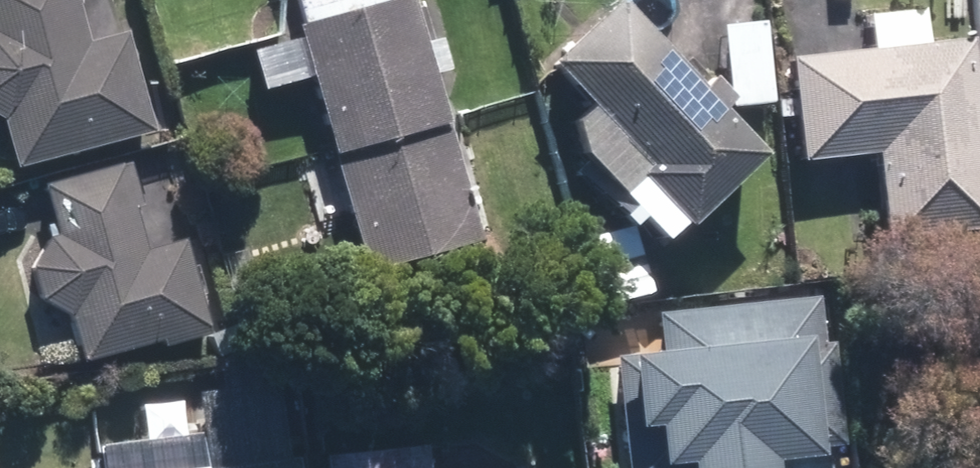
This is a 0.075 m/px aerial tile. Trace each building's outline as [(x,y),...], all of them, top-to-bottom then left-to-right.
[(2,111),(5,112),(8,113),(11,114),(24,159),(162,126),(139,26),(115,32),(107,0),(0,0),(0,109),(2,111)] [(424,0),(301,0),(371,264),(486,234),(424,0)] [(675,97),(596,10),(525,75),(565,118),(537,144),(594,208),(614,190),(657,238),(743,160),(713,127),(708,132),(693,115),(711,99),(694,79),(675,97)] [(975,233),(956,46),(913,50),(909,15),(852,20),(856,56),(770,65),(780,169),(859,161),(867,244),(975,233)] [(750,27),(707,32),(716,112),(759,107),(750,27)] [(154,244),(133,155),(52,177),(66,230),(59,232),(58,234),(56,236),(54,238),(53,241),(52,243),(50,246),(49,248),(48,251),(48,253),(47,256),(47,259),(47,261),(47,264),(47,267),(47,270),(47,272),(48,275),(48,278),(49,280),(50,283),(52,285),(53,288),(54,290),(56,292),(58,294),(59,296),(61,298),(63,300),(66,302),(68,303),(70,304),(73,306),(75,307),(78,308),(80,309),(91,353),(165,335),(167,342),(219,330),(196,234),(154,244)] [(638,467),(763,467),(843,454),(817,310),(616,345),(638,467)] [(303,421),(102,440),(104,467),(307,467),(303,421)] [(319,460),(319,467),(427,467),(425,449),(319,460)]
